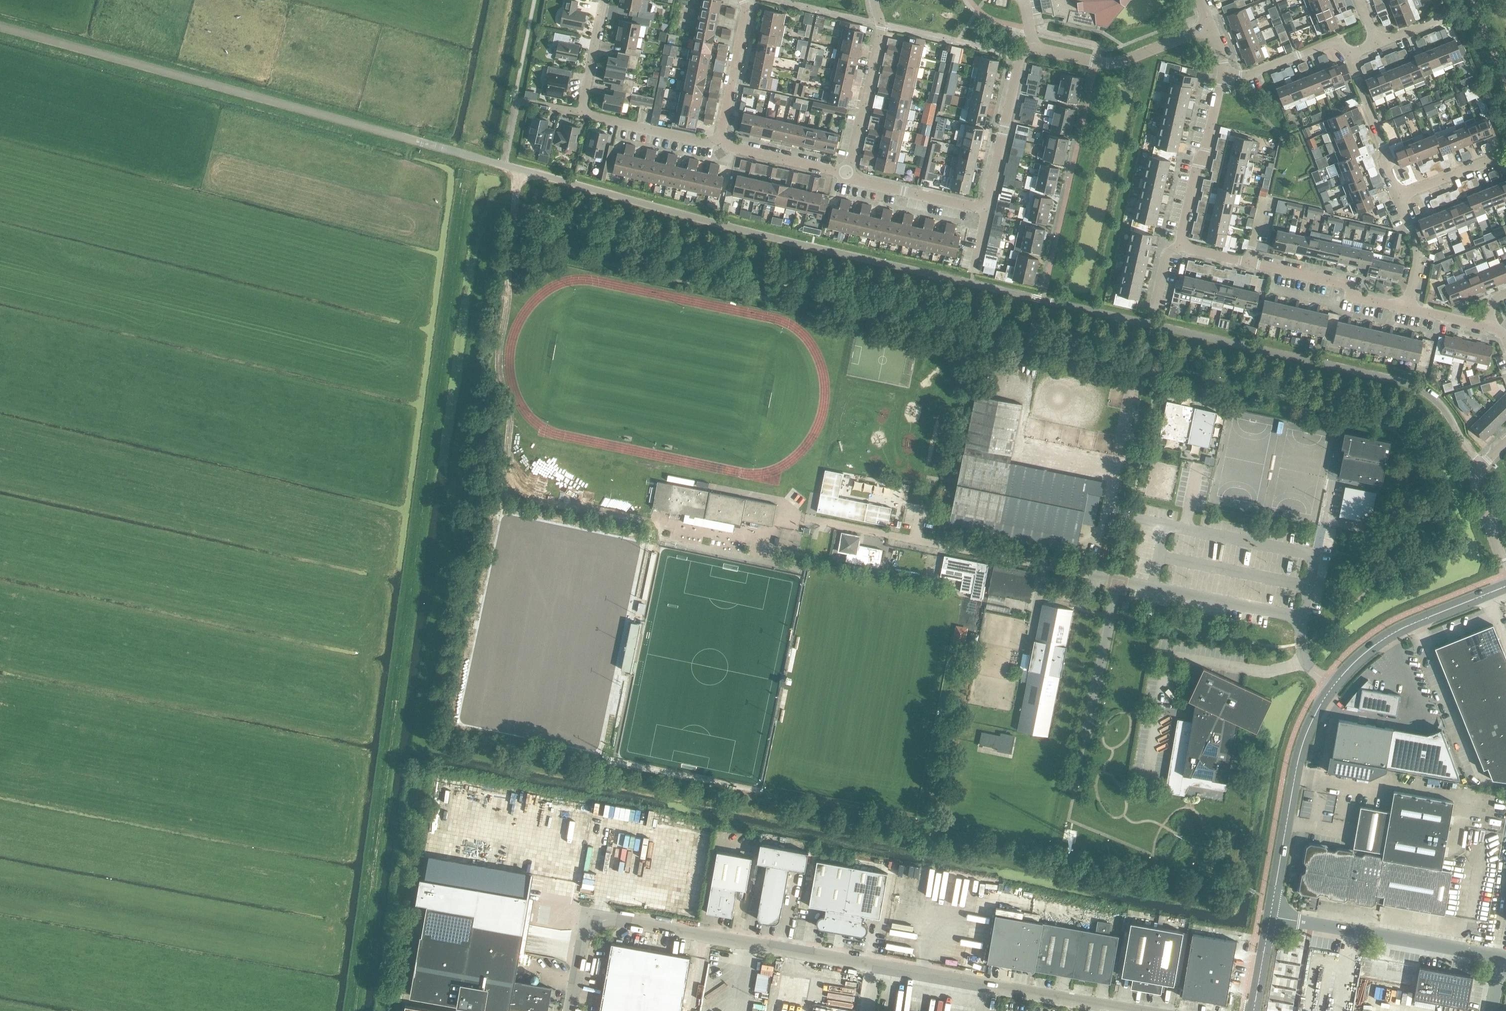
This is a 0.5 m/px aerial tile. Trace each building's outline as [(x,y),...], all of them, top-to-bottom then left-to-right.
[(577,28),(577,27),(583,28),(586,13),(576,11),(578,2),(570,0),(566,0),(561,25),(577,28)] [(636,16),(644,18),(645,11),(640,10),(642,0),(621,0),(620,6),(633,9),(632,16),(636,16)] [(713,42),(722,0),(703,0),(695,39),(713,42)] [(1043,12),(1052,14),(1053,16),(1055,15),(1069,18),(1068,21),(1096,27),(1097,25),(1107,27),(1115,17),(1127,2),(1128,0),(1041,0),(1043,12)] [(1287,0),(1278,4),(1280,9),(1289,6),(1287,0)] [(1310,14),(1330,6),(1328,0),(1316,0),(1306,4),(1310,14)] [(1395,16),(1416,8),(1412,0),(1407,0),(1391,6),(1395,16)] [(1310,14),(1314,24),(1334,16),(1330,6),(1310,14)] [(1416,8),(1395,16),(1399,27),(1420,19),(1416,8)] [(1228,16),(1233,28),(1250,21),(1245,9),(1228,16)] [(1351,9),(1347,10),(1347,11),(1340,14),(1334,16),(1314,24),(1318,34),(1339,26),(1337,21),(1352,15),(1353,13),(1351,9)] [(766,10),(763,21),(781,24),(781,25),(783,25),(785,14),(766,10)] [(1282,15),(1286,24),(1293,21),(1289,12),(1282,15)] [(621,20),(618,32),(638,36),(641,24),(649,26),(651,19),(644,18),(636,16),(635,23),(621,20)] [(1276,25),(1282,23),(1280,17),(1273,19),(1276,25)] [(760,27),(759,31),(783,36),(785,26),(783,25),(781,25),(781,24),(763,21),(762,27),(760,27)] [(844,28),(842,38),(861,43),(864,32),(856,30),(857,24),(843,21),(841,27),(844,28)] [(1233,28),(1238,40),(1255,33),(1250,21),(1233,28)] [(659,40),(665,41),(667,33),(661,31),(659,40)] [(760,36),(759,42),(776,46),(781,46),(783,36),(759,31),(758,35),(760,36)] [(559,45),(557,56),(577,60),(580,45),(568,43),(570,35),(555,32),(553,44),(559,45)] [(630,47),(628,54),(639,56),(641,56),(642,50),(636,48),(638,36),(618,32),(616,44),(630,47)] [(1240,47),(1242,53),(1260,46),(1255,33),(1238,40),(1238,43),(1236,43),(1238,48),(1240,47)] [(889,45),(888,49),(921,56),(925,40),(908,36),(907,42),(904,41),(903,48),(889,45)] [(842,38),(839,49),(861,54),(862,50),(860,49),(861,43),(842,38)] [(690,48),(690,49),(711,53),(713,42),(695,39),(693,49),(690,48)] [(1455,39),(1445,43),(1453,64),(1463,60),(1455,39)] [(755,48),(755,52),(774,56),(776,46),(759,42),(758,49),(755,48)] [(1445,43),(1435,47),(1443,68),(1453,64),(1445,43)] [(666,44),(663,54),(674,56),(676,46),(666,44)] [(1287,53),(1293,50),(1290,44),(1284,46),(1287,53)] [(1260,46),(1242,53),(1248,65),(1265,58),(1260,46)] [(1435,47),(1425,51),(1431,68),(1433,72),(1443,68),(1435,47)] [(718,54),(711,53),(690,49),(688,59),(709,63),(710,58),(716,59),(717,59),(718,54)] [(839,49),(837,59),(856,64),(858,57),(860,58),(861,54),(839,49)] [(902,52),(899,62),(919,67),(921,56),(888,49),(887,53),(893,54),(894,50),(902,52)] [(1414,56),(1416,59),(1423,76),(1433,72),(1431,68),(1425,51),(1414,56)] [(756,57),(755,63),(772,67),(774,56),(755,52),(754,56),(756,57)] [(609,57),(607,69),(626,73),(627,67),(637,69),(639,56),(628,54),(625,53),(623,59),(609,57)] [(1381,73),(1376,75),(1384,96),(1394,92),(1386,71),(1384,66),(1381,58),(1379,54),(1376,56),(1375,57),(1379,66),(1379,68),(1381,73)] [(972,66),(974,67),(996,72),(999,61),(989,58),(990,57),(983,55),(982,57),(981,57),(974,56),(972,66)] [(686,70),(707,74),(709,63),(688,59),(686,70)] [(837,59),(835,70),(856,75),(857,71),(855,70),(856,64),(837,59)] [(1416,59),(1406,63),(1414,84),(1425,80),(1423,76),(1416,59)] [(884,66),(883,70),(916,77),(919,67),(899,62),(898,69),(884,66)] [(1169,83),(1170,83),(1192,88),(1195,89),(1198,78),(1179,73),(1181,65),(1167,62),(1165,74),(1171,75),(1169,83)] [(751,69),(750,73),(770,77),(772,67),(755,63),(754,70),(751,69)] [(1406,63),(1396,67),(1404,88),(1414,84),(1406,63)] [(1327,68),(1335,89),(1346,85),(1345,82),(1352,79),(1346,64),(1339,67),(1337,64),(1327,68)] [(543,94),(546,94),(546,95),(562,98),(564,91),(566,91),(569,77),(564,76),(566,69),(549,66),(547,73),(551,73),(548,86),(545,85),(543,94)] [(663,66),(661,75),(668,77),(670,67),(663,66)] [(974,67),(972,77),(994,82),(996,72),(974,67)] [(1386,71),(1394,92),(1404,88),(1396,67),(1386,71)] [(1324,88),(1333,84),(1335,89),(1327,68),(1317,72),(1324,88)] [(617,90),(619,90),(632,93),(635,80),(625,78),(626,73),(607,69),(605,81),(619,83),(617,90)] [(686,70),(684,80),(705,85),(707,74),(686,70)] [(835,70),(832,80),(852,85),(853,78),(856,79),(856,75),(835,70)] [(896,77),(895,83),(914,88),(916,77),(883,70),(882,74),(896,77)] [(1313,92),(1315,97),(1326,93),(1324,88),(1317,72),(1307,76),(1314,92),(1313,92)] [(770,77),(750,73),(750,77),(752,78),(751,85),(770,89),(772,77),(770,77)] [(1029,73),(1027,79),(1040,82),(1041,76),(1029,73)] [(1063,74),(1060,86),(1080,91),(1082,78),(1063,74)] [(1384,96),(1376,75),(1366,79),(1374,100),(1384,96)] [(1289,77),(1285,78),(1287,84),(1295,104),(1305,100),(1297,80),(1292,82),(1290,76),(1289,77)] [(1297,80),(1305,100),(1315,97),(1313,92),(1314,92),(1307,76),(1297,80)] [(972,77),(969,88),(991,93),(994,82),(972,77)] [(1040,82),(1027,79),(1026,84),(1038,87),(1040,82)] [(684,80),(682,91),(702,95),(705,85),(684,80)] [(832,80),(830,91),(852,96),(853,92),(850,91),(852,85),(832,80)] [(879,87),(878,91),(912,98),(914,88),(895,83),(893,90),(879,87)] [(1170,83),(1168,93),(1196,100),(1196,98),(1190,97),(1192,88),(1170,83)] [(1295,104),(1287,84),(1277,88),(1285,109),(1295,104)] [(1077,103),(1080,91),(1060,86),(1054,85),(1052,92),(1051,92),(1049,100),(1057,101),(1058,98),(1077,103)] [(969,88),(967,98),(989,103),(991,93),(969,88)] [(654,97),(632,93),(619,90),(618,96),(606,94),(603,108),(605,108),(605,109),(610,111),(611,109),(622,111),(623,102),(652,108),(654,97)] [(1434,92),(1437,99),(1442,97),(1439,90),(1434,92)] [(682,91),(680,102),(700,106),(702,95),(682,91)] [(852,96),(830,91),(827,102),(847,106),(848,100),(851,100),(852,96)] [(891,98),(890,105),(909,109),(912,98),(878,91),(877,95),(891,98)] [(1464,91),(1456,94),(1460,106),(1468,103),(1464,91)] [(1168,93),(1166,104),(1187,109),(1189,100),(1195,101),(1196,100),(1168,93)] [(971,100),(969,110),(987,114),(989,103),(967,98),(971,100)] [(1443,99),(1433,103),(1437,113),(1447,109),(1443,99)] [(680,102),(678,112),(698,116),(700,106),(680,102)] [(936,104),(927,102),(924,112),(934,114),(936,104)] [(1022,102),(1021,109),(1035,112),(1037,106),(1022,102)] [(822,110),(833,113),(835,107),(824,104),(822,110)] [(1049,117),(1054,118),(1073,122),(1075,110),(1048,104),(1047,109),(1051,110),(1049,117)] [(1166,104),(1163,115),(1191,121),(1191,119),(1185,118),(1187,109),(1166,104)] [(1332,108),(1334,113),(1343,110),(1340,104),(1332,108)] [(875,108),(874,112),(907,119),(909,109),(890,105),(888,111),(875,108)] [(1390,109),(1393,117),(1402,113),(1399,105),(1390,109)] [(740,132),(751,134),(755,115),(749,113),(750,108),(745,107),(740,132)] [(835,107),(833,113),(844,115),(845,109),(835,107)] [(1323,121),(1327,132),(1332,130),(1348,123),(1346,118),(1354,115),(1354,114),(1359,112),(1359,111),(1358,107),(1344,113),(1323,121)] [(658,125),(661,109),(654,108),(651,124),(658,125)] [(1035,112),(1021,109),(1019,116),(1034,119),(1035,112)] [(987,114),(969,110),(966,121),(984,125),(987,114)] [(1482,120),(1476,122),(1483,138),(1488,136),(1489,138),(1496,135),(1493,128),(1491,129),(1487,118),(1488,118),(1486,111),(1480,113),(1482,120)] [(698,116),(678,112),(675,123),(673,122),(671,128),(685,131),(686,125),(696,127),(698,116)] [(886,119),(885,126),(904,130),(907,119),(874,112),(873,116),(886,119)] [(932,125),(934,114),(924,112),(922,123),(932,125)] [(751,134),(761,137),(766,117),(755,115),(751,134)] [(1163,115),(1161,125),(1182,130),(1184,121),(1191,122),(1191,121),(1163,115)] [(540,153),(550,155),(555,133),(549,131),(547,128),(548,121),(534,117),(532,125),(530,126),(529,131),(531,135),(530,140),(543,143),(540,153)] [(761,137),(772,139),(776,120),(766,117),(761,137)] [(1073,122),(1054,118),(1052,124),(1044,122),(1043,128),(1070,134),(1073,122)] [(772,139),(782,142),(787,122),(776,120),(772,139)] [(782,142),(793,144),(797,124),(787,122),(782,142)] [(1454,126),(1456,130),(1462,146),(1473,142),(1466,126),(1464,122),(1454,126)] [(1476,122),(1466,126),(1473,142),(1483,138),(1476,122)] [(1348,123),(1332,130),(1327,132),(1331,142),(1352,133),(1359,131),(1366,128),(1365,125),(1363,124),(1359,126),(1358,125),(1350,128),(1348,123)] [(793,144),(803,146),(808,127),(797,124),(793,144)] [(957,129),(955,134),(983,140),(984,135),(982,135),(983,129),(961,124),(960,129),(957,129)] [(561,145),(561,146),(576,149),(581,128),(566,125),(564,133),(558,132),(555,144),(561,145)] [(1161,125),(1158,136),(1186,142),(1186,140),(1180,139),(1182,130),(1161,125)] [(870,129),(869,133),(902,141),(904,130),(885,126),(884,132),(870,129)] [(803,146),(814,149),(818,129),(808,127),(803,146)] [(1303,129),(1306,138),(1312,136),(1308,127),(1303,129)] [(814,149),(824,151),(829,132),(818,129),(814,149)] [(1042,146),(1046,146),(1066,151),(1069,139),(1049,135),(1050,132),(1043,130),(1041,139),(1044,139),(1042,146)] [(1444,130),(1435,134),(1436,138),(1441,151),(1444,160),(1445,160),(1448,159),(1450,159),(1447,153),(1451,152),(1451,151),(1452,150),(1446,134),(1444,130)] [(1465,152),(1462,146),(1456,130),(1446,134),(1452,150),(1458,148),(1461,155),(1462,153),(1465,152)] [(603,157),(602,161),(598,177),(606,180),(613,148),(608,147),(606,144),(608,134),(592,131),(587,154),(589,154),(589,155),(590,156),(591,157),(592,157),(593,157),(594,157),(595,157),(596,156),(603,157)] [(829,132),(824,151),(835,154),(840,134),(829,132)] [(882,140),(880,147),(900,151),(902,141),(869,133),(868,137),(882,140)] [(1015,133),(1014,139),(1026,142),(1027,136),(1015,133)] [(1234,141),(1233,147),(1250,151),(1253,140),(1252,140),(1252,138),(1245,137),(1245,138),(1221,133),(1220,138),(1234,141)] [(1331,142),(1335,152),(1356,143),(1352,133),(1331,142)] [(922,144),(928,145),(930,136),(924,134),(922,144)] [(956,145),(961,146),(978,150),(980,145),(982,145),(983,140),(955,134),(954,139),(957,140),(956,145)] [(1435,134),(1424,138),(1431,155),(1441,151),(1436,138),(1435,134)] [(1158,136),(1156,146),(1177,151),(1179,142),(1186,143),(1186,142),(1158,136)] [(1424,138),(1414,142),(1426,172),(1429,170),(1430,169),(1428,164),(1426,163),(1425,163),(1422,158),(1431,155),(1424,138)] [(1026,142),(1014,139),(1012,145),(1025,148),(1026,142)] [(1403,142),(1404,146),(1411,163),(1416,160),(1421,172),(1423,173),(1426,172),(1414,142),(1413,139),(1403,142)] [(1355,155),(1355,156),(1367,151),(1374,148),(1373,145),(1371,144),(1366,146),(1366,145),(1358,148),(1356,143),(1335,152),(1339,161),(1344,160),(1355,155)] [(614,172),(624,175),(631,145),(627,144),(624,154),(618,153),(614,172)] [(624,175),(635,177),(639,157),(633,156),(636,146),(631,145),(624,175)] [(961,146),(958,157),(976,161),(978,150),(961,146)] [(1066,151),(1046,146),(1044,153),(1038,151),(1037,157),(1043,158),(1043,159),(1063,163),(1066,151)] [(1175,162),(1177,151),(1156,146),(1154,146),(1152,156),(1170,161),(1175,162)] [(1400,167),(1411,163),(1404,146),(1394,150),(1400,167)] [(865,150),(864,154),(897,162),(900,151),(880,147),(879,153),(865,150)] [(1233,147),(1230,158),(1254,163),(1248,162),(1250,151),(1233,147)] [(635,177),(645,179),(652,150),(648,148),(645,159),(639,157),(635,177)] [(1312,151),(1315,160),(1325,157),(1323,152),(1320,149),(1316,149),(1312,151)] [(645,179),(656,182),(660,162),(654,161),(657,151),(652,150),(645,179)] [(656,182),(666,184),(673,154),(669,153),(666,164),(660,162),(656,182)] [(666,184),(677,187),(681,167),(676,166),(678,155),(673,154),(666,184)] [(897,162),(864,154),(863,158),(877,161),(875,168),(895,172),(897,162)] [(1334,164),(1338,174),(1342,172),(1359,165),(1355,156),(1355,155),(1344,160),(1339,161),(1334,164)] [(1149,156),(1146,167),(1174,173),(1174,172),(1168,170),(1170,161),(1152,156),(1149,156)] [(1325,157),(1315,160),(1319,169),(1329,165),(1325,156),(1325,157)] [(958,157),(956,167),(973,171),(976,161),(958,157)] [(677,187),(688,189),(694,159),(690,158),(687,168),(681,167),(677,187)] [(1230,158),(1228,168),(1251,174),(1254,163),(1230,158)] [(688,189),(698,191),(702,172),(697,171),(699,160),(694,159),(688,189)] [(1006,162),(1005,169),(1017,172),(1019,165),(1006,162)] [(698,191),(709,194),(715,164),(711,163),(708,173),(702,172),(698,191)] [(1035,175),(1034,176),(1056,181),(1059,168),(1034,163),(1033,168),(1040,169),(1039,176),(1035,175)] [(715,164),(709,194),(719,196),(724,177),(718,175),(720,165),(715,164)] [(1338,174),(1342,184),(1363,176),(1359,165),(1342,172),(1338,174)] [(949,177),(953,178),(971,182),(971,181),(973,181),(974,177),(972,176),(973,171),(956,167),(952,166),(949,177)] [(1146,167),(1144,177),(1165,182),(1168,173),(1174,174),(1174,173),(1146,167)] [(1228,168),(1225,179),(1249,184),(1251,174),(1228,168)] [(1017,172),(1005,169),(1004,175),(1016,177),(1017,172)] [(1318,170),(1312,173),(1316,183),(1322,180),(1318,170)] [(786,207),(791,187),(792,180),(794,172),(790,171),(786,186),(780,184),(775,205),(786,207)] [(1493,186),(1487,188),(1494,204),(1496,209),(1505,205),(1504,200),(1497,184),(1498,184),(1495,178),(1492,171),(1489,172),(1488,174),(1493,186)] [(733,195),(744,198),(749,177),(738,175),(736,181),(734,191),(733,195)] [(797,210),(807,212),(815,176),(811,175),(807,191),(801,189),(797,210)] [(815,176),(807,212),(817,215),(817,217),(823,219),(826,206),(827,206),(829,196),(829,197),(822,196),(823,194),(816,193),(819,177),(815,176)] [(1034,176),(1031,191),(1043,194),(1044,191),(1053,193),(1056,181),(1034,176)] [(1342,184),(1346,194),(1367,186),(1363,176),(1342,184)] [(744,198),(754,200),(759,180),(749,177),(744,198)] [(969,193),(971,182),(953,178),(949,177),(948,177),(946,188),(952,189),(952,191),(959,193),(959,191),(969,193)] [(1144,177),(1142,188),(1169,194),(1170,193),(1163,191),(1165,182),(1144,177)] [(1218,188),(1241,193),(1243,183),(1249,184),(1225,179),(1223,189),(1218,188)] [(730,180),(727,189),(734,191),(736,181),(730,180)] [(754,200),(765,203),(770,182),(759,180),(754,200)] [(1498,184),(1497,184),(1504,200),(1505,205),(1505,181),(1498,184)] [(765,203),(775,205),(780,184),(770,182),(765,203)] [(1367,186),(1346,194),(1350,204),(1371,196),(1367,186)] [(786,207),(797,210),(801,189),(791,187),(786,207)] [(1142,188),(1139,198),(1161,203),(1163,194),(1169,195),(1169,194),(1142,188)] [(1218,188),(1216,199),(1234,203),(1236,193),(1241,194),(1241,193),(1218,188)] [(1487,188),(1477,192),(1484,208),(1494,204),(1487,188)] [(1371,196),(1350,204),(1354,214),(1375,206),(1373,201),(1379,199),(1379,198),(1385,195),(1386,193),(1384,190),(1377,193),(1371,196)] [(1031,191),(1028,206),(1049,211),(1049,210),(1052,209),(1054,202),(1052,200),(1052,199),(1043,197),(1043,194),(1031,191)] [(1326,191),(1320,193),(1324,202),(1330,200),(1326,191)] [(1467,196),(1468,200),(1469,200),(1476,217),(1486,213),(1484,208),(1477,192),(1467,196)] [(999,194),(998,199),(1010,202),(1011,196),(999,194)] [(1234,203),(1216,199),(1210,197),(1202,196),(1201,200),(1215,204),(1214,209),(1231,213),(1234,203)] [(1139,198),(1137,209),(1165,215),(1165,214),(1159,212),(1161,203),(1139,198)] [(828,227),(839,230),(846,200),(841,199),(839,209),(833,208),(828,227)] [(1010,202),(998,199),(997,205),(1009,208),(1010,202)] [(839,230),(850,232),(854,213),(848,211),(851,201),(846,200),(839,230)] [(1469,200),(1468,200),(1459,204),(1467,225),(1477,220),(1476,217),(1469,200)] [(1330,203),(1325,205),(1328,213),(1333,210),(1330,203)] [(1382,203),(1380,204),(1377,205),(1381,217),(1387,214),(1382,203)] [(850,232),(860,234),(867,205),(862,204),(860,214),(854,213),(850,232)] [(1459,204),(1449,208),(1457,229),(1467,225),(1459,204)] [(860,234),(871,237),(875,217),(869,216),(872,206),(867,205),(860,234)] [(1028,206),(1024,221),(1028,222),(1031,223),(1032,220),(1046,223),(1047,222),(1049,221),(1051,214),(1049,212),(1049,211),(1028,206)] [(871,237),(881,239),(888,209),(883,208),(881,219),(875,217),(871,237)] [(1449,208),(1439,212),(1447,233),(1457,229),(1449,208)] [(881,239),(892,242),(896,222),(890,221),(893,210),(888,209),(881,239)] [(1137,209),(1135,219),(1156,224),(1158,215),(1164,216),(1165,215),(1137,209)] [(1212,215),(1206,214),(1198,212),(1197,217),(1205,219),(1211,220),(1229,224),(1231,213),(1214,209),(1212,215)] [(1439,212),(1429,216),(1437,237),(1447,233),(1439,212)] [(892,242),(902,244),(909,214),(904,213),(902,223),(896,222),(892,242)] [(902,244),(913,246),(917,227),(911,225),(914,215),(909,214),(902,244)] [(1374,216),(1364,214),(1363,221),(1372,223),(1374,216)] [(1437,237),(1429,216),(1418,220),(1419,222),(1414,224),(1419,238),(1425,236),(1427,241),(1437,237)] [(913,246),(923,249),(930,219),(925,218),(923,228),(917,227),(913,246)] [(923,249),(934,251),(938,232),(932,230),(935,220),(930,219),(923,249)] [(1130,230),(1132,230),(1153,235),(1156,224),(1135,219),(1133,219),(1130,230)] [(1024,237),(1042,241),(1043,239),(1045,239),(1047,232),(1045,230),(1045,229),(1036,227),(1037,224),(1031,223),(1028,222),(1024,221),(1021,220),(1018,236),(1024,237)] [(1211,220),(1209,230),(1227,235),(1227,234),(1229,224),(1211,220)] [(934,251),(944,254),(951,224),(947,223),(944,233),(938,232),(934,251)] [(951,224),(944,254),(955,256),(960,237),(953,235),(956,225),(951,224)] [(992,224),(991,230),(1003,232),(1004,226),(992,224)] [(1003,232),(991,230),(990,235),(1001,238),(1003,232)] [(1132,230),(1130,241),(1157,247),(1158,246),(1151,244),(1153,235),(1132,230)] [(1231,236),(1227,234),(1227,235),(1209,230),(1206,241),(1216,244),(1215,245),(1222,247),(1223,245),(1229,247),(1231,236)] [(1274,248),(1285,250),(1289,232),(1278,230),(1275,239),(1274,239),(1272,246),(1274,246),(1274,248)] [(1285,250),(1295,253),(1299,235),(1289,232),(1285,250)] [(1295,253),(1306,255),(1310,237),(1299,235),(1295,253)] [(1042,241),(1024,237),(1022,244),(1016,243),(1015,247),(1040,253),(1040,252),(1043,251),(1044,244),(1042,243),(1042,241)] [(1306,255),(1316,257),(1320,240),(1310,237),(1306,255)] [(1316,257),(1327,260),(1331,242),(1320,240),(1316,257)] [(1130,241),(1127,251),(1149,256),(1151,247),(1157,249),(1157,247),(1130,241)] [(1327,260),(1337,262),(1341,244),(1331,242),(1327,260)] [(1337,262),(1348,264),(1352,247),(1341,244),(1337,262)] [(1348,264),(1358,267),(1362,249),(1352,247),(1348,264)] [(1367,276),(1373,252),(1362,249),(1358,267),(1368,269),(1367,276)] [(1017,260),(1016,267),(1035,271),(1038,259),(1018,255),(1019,252),(1012,251),(1010,258),(1017,260)] [(1127,251),(1125,262),(1152,268),(1153,267),(1147,265),(1149,256),(1127,251)] [(1367,276),(1378,278),(1382,261),(1372,258),(1373,252),(1367,276)] [(985,254),(984,260),(996,263),(998,257),(985,254)] [(1386,286),(1387,286),(1392,263),(1394,258),(1383,256),(1382,261),(1378,278),(1386,280),(1385,284),(1386,286)] [(1453,258),(1458,270),(1463,268),(1458,256),(1453,258)] [(996,263),(984,260),(983,265),(985,266),(983,272),(994,275),(996,263)] [(1451,268),(1448,261),(1441,263),(1444,271),(1451,268)] [(1125,262),(1122,273),(1144,277),(1146,268),(1152,270),(1152,268),(1125,262)] [(1392,263),(1387,286),(1392,287),(1394,286),(1395,282),(1399,283),(1403,265),(1392,263)] [(1436,264),(1433,264),(1431,278),(1437,279),(1441,264),(1441,263),(1437,264),(1436,264)] [(1490,268),(1497,285),(1505,281),(1505,277),(1501,263),(1490,268)] [(1201,303),(1202,302),(1206,280),(1200,279),(1204,265),(1199,264),(1197,272),(1196,278),(1191,300),(1191,301),(1201,303)] [(1035,271),(1016,267),(1009,265),(1006,277),(1033,283),(1035,271)] [(1467,277),(1474,294),(1485,290),(1478,272),(1476,266),(1465,271),(1467,277)] [(1202,302),(1212,304),(1220,269),(1215,268),(1212,282),(1206,280),(1202,302)] [(1490,268),(1478,272),(1485,290),(1497,285),(1490,268)] [(1222,308),(1223,303),(1227,285),(1222,284),(1225,270),(1220,269),(1212,304),(1212,305),(1222,308)] [(1122,273),(1120,283),(1148,289),(1148,288),(1142,287),(1144,277),(1122,273)] [(1223,303),(1234,305),(1241,274),(1236,273),(1233,287),(1227,285),(1223,303)] [(1234,305),(1244,308),(1248,290),(1243,289),(1246,275),(1241,274),(1234,305)] [(1180,298),(1191,300),(1196,278),(1185,276),(1184,278),(1180,277),(1179,281),(1177,280),(1172,302),(1179,303),(1180,298)] [(1467,277),(1456,281),(1463,299),(1474,294),(1467,277)] [(1248,290),(1244,308),(1260,311),(1262,301),(1258,299),(1263,279),(1258,278),(1255,291),(1248,290)] [(1463,299),(1456,281),(1445,285),(1445,284),(1438,287),(1444,302),(1448,300),(1450,306),(1459,303),(1459,300),(1463,299)] [(1120,283),(1118,294),(1139,299),(1141,289),(1147,291),(1148,289),(1120,283)] [(1137,309),(1139,299),(1118,294),(1116,293),(1114,304),(1137,309)] [(1260,321),(1271,323),(1277,296),(1276,295),(1274,302),(1265,300),(1260,321)] [(1271,323),(1281,326),(1286,304),(1277,302),(1278,296),(1277,296),(1271,323)] [(1281,326),(1292,328),(1298,301),(1297,300),(1295,307),(1286,304),(1281,326)] [(1292,328),(1302,331),(1307,309),(1298,307),(1299,301),(1298,301),(1292,328)] [(1302,331),(1313,333),(1319,305),(1318,305),(1316,311),(1307,309),(1302,331)] [(1313,333),(1324,335),(1328,314),(1319,312),(1321,306),(1319,305),(1313,333)] [(1329,312),(1328,314),(1324,335),(1323,339),(1333,341),(1338,321),(1340,315),(1329,312)] [(1333,342),(1344,345),(1350,317),(1349,317),(1347,323),(1338,321),(1333,341),(1333,342)] [(1344,345),(1354,347),(1359,326),(1350,324),(1352,318),(1350,317),(1344,345)] [(1354,347),(1365,350),(1371,322),(1370,322),(1368,328),(1359,326),(1354,347)] [(1365,350),(1376,352),(1380,331),(1371,329),(1373,322),(1371,322),(1365,350)] [(1376,352),(1386,354),(1392,327),(1391,327),(1390,333),(1380,331),(1376,352)] [(1386,354),(1397,357),(1401,336),(1392,333),(1394,327),(1392,327),(1386,354)] [(1397,357),(1407,359),(1413,332),(1412,331),(1411,338),(1401,336),(1397,357)] [(1407,359),(1418,362),(1423,340),(1413,338),(1415,332),(1413,332),(1407,359)] [(1441,354),(1453,357),(1457,338),(1445,336),(1441,354)] [(1423,338),(1423,340),(1418,362),(1417,365),(1428,367),(1434,341),(1423,338)] [(1453,357),(1465,359),(1469,341),(1457,338),(1453,357)] [(1475,361),(1477,362),(1481,344),(1469,341),(1465,359),(1466,360),(1466,362),(1467,363),(1469,364),(1471,364),(1473,364),(1474,363),(1475,361)] [(1481,344),(1477,362),(1489,365),(1493,346),(1481,344)] [(1497,401),(1505,410),(1505,393),(1497,401)] [(964,453),(963,453),(948,527),(1015,540),(1075,552),(1077,543),(1082,520),(1094,522),(1099,495),(1101,495),(1104,482),(1008,463),(1010,455),(1012,455),(1022,404),(981,396),(975,395),(965,446),(964,453)] [(1184,442),(1183,446),(1189,447),(1195,449),(1196,445),(1210,448),(1210,447),(1209,447),(1216,413),(1217,413),(1218,412),(1167,401),(1167,402),(1169,403),(1163,436),(1160,435),(1160,436),(1184,442)] [(1489,410),(1502,423),(1505,419),(1505,410),(1497,401),(1489,410)] [(1489,410),(1480,418),(1493,432),(1502,423),(1489,410)] [(1493,432),(1480,418),(1471,427),(1484,440),(1493,432)] [(1339,475),(1382,484),(1391,442),(1344,432),(1341,449),(1344,449),(1339,475)] [(820,494),(817,511),(888,526),(892,508),(839,497),(843,473),(825,470),(820,494)] [(705,518),(741,525),(742,520),(773,526),(777,505),(673,484),(668,483),(658,481),(653,508),(668,511),(669,511),(705,518)] [(1340,516),(1369,522),(1375,493),(1346,487),(1340,516)] [(900,532),(901,527),(902,522),(899,521),(898,527),(891,526),(890,526),(890,530),(900,532)] [(842,533),(839,551),(848,553),(846,561),(879,567),(882,550),(858,546),(860,537),(842,533)] [(944,557),(940,576),(962,581),(960,591),(971,593),(970,598),(982,600),(989,564),(978,562),(974,561),(945,556),(944,555),(944,557)] [(994,564),(989,593),(1029,601),(1035,572),(994,564)] [(1043,604),(1043,605),(1036,641),(1035,641),(1035,640),(1032,651),(1031,651),(1030,655),(1032,655),(1029,671),(1030,671),(1018,730),(1018,731),(1048,737),(1048,736),(1060,677),(1061,677),(1067,647),(1066,647),(1073,611),(1073,610),(1043,604)] [(1505,781),(1505,656),(1493,624),(1435,647),(1484,769),(1488,767),(1493,779),(1505,781)] [(979,636),(971,634),(970,642),(977,643),(979,636)] [(1225,790),(1237,723),(1241,725),(1256,732),(1271,699),(1244,686),(1204,667),(1188,700),(1195,703),(1194,711),(1199,711),(1199,712),(1198,715),(1197,715),(1196,720),(1197,720),(1197,722),(1177,719),(1165,792),(1184,795),(1190,784),(1225,790)] [(1368,680),(1345,706),(1346,706),(1346,705),(1359,707),(1358,708),(1397,715),(1400,695),(1372,690),(1373,685),(1368,680)] [(1387,766),(1393,729),(1338,719),(1332,755),(1330,755),(1329,757),(1332,757),(1330,770),(1327,769),(1327,771),(1370,778),(1386,771),(1387,766)] [(1426,735),(1393,729),(1387,766),(1460,779),(1445,738),(1441,729),(1426,735)] [(1011,754),(1015,735),(1013,735),(1001,732),(1000,735),(982,732),(979,746),(983,747),(983,745),(998,748),(997,751),(1011,754)] [(1390,811),(1382,858),(1374,902),(1444,914),(1452,871),(1441,869),(1454,801),(1394,791),(1390,811)] [(1390,811),(1361,806),(1352,853),(1334,850),(1335,850),(1327,848),(1327,849),(1309,846),(1302,889),(1354,899),(1354,898),(1374,902),(1382,858),(1390,811)] [(779,921),(780,917),(789,868),(805,871),(808,852),(760,843),(757,862),(767,864),(758,913),(758,916),(760,919),(763,921),(773,923),(774,923),(775,923),(779,921)] [(712,883),(707,912),(732,917),(737,888),(746,890),(752,857),(717,851),(712,883)] [(412,995),(501,1010),(508,1010),(509,1007),(533,1010),(546,1010),(550,988),(536,985),(537,981),(538,980),(538,979),(538,978),(538,977),(538,976),(537,976),(537,975),(536,975),(535,975),(534,975),(533,976),(532,977),(532,978),(532,979),(532,980),(533,980),(532,984),(514,981),(524,924),(524,923),(524,921),(528,899),(533,874),(429,856),(425,879),(421,878),(416,902),(416,903),(428,905),(412,995)] [(836,927),(841,928),(852,866),(817,860),(809,905),(826,908),(824,916),(823,916),(822,916),(821,916),(820,917),(819,917),(818,918),(818,919),(817,920),(817,921),(817,922),(817,923),(817,924),(818,924),(818,925),(818,926),(819,926),(820,927),(821,928),(822,928),(836,930),(836,927)] [(852,866),(841,928),(847,929),(846,932),(860,935),(861,935),(862,935),(863,934),(864,934),(865,933),(865,932),(866,932),(866,931),(867,930),(867,929),(867,928),(867,927),(866,927),(866,926),(866,925),(865,924),(864,924),(863,923),(862,923),(863,915),(880,918),(888,873),(852,866)] [(1098,932),(1031,921),(995,914),(987,962),(1034,970),(1110,983),(1118,936),(1111,935),(1113,923),(1100,920),(1098,932)] [(1131,988),(1146,990),(1157,927),(1130,922),(1121,976),(1132,978),(1131,988)] [(1157,927),(1146,990),(1161,993),(1163,983),(1174,985),(1183,932),(1157,927)] [(1237,941),(1226,939),(1192,934),(1181,996),(1226,1004),(1237,941)] [(651,950),(611,943),(602,996),(642,1003),(651,950)] [(691,957),(651,950),(642,1003),(640,1010),(681,1010),(691,957)] [(1467,1008),(1472,976),(1419,967),(1414,998),(1467,1008)] [(769,975),(758,973),(755,990),(766,992),(769,975)] [(602,996),(599,1010),(640,1010),(642,1003),(602,996)]
